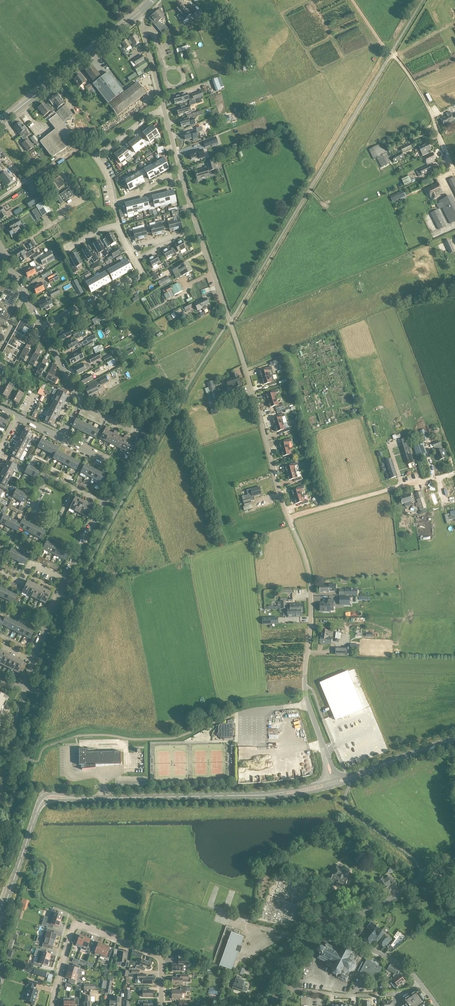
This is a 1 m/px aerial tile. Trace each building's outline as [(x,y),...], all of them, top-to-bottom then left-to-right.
[(186,10),(181,4),(176,8),(184,17),(188,12),(186,10)] [(193,16),(197,13),(191,6),(188,9),(193,16)] [(159,31),(162,34),(159,36),(163,41),(170,37),(168,30),(163,24),(162,26),(158,22),(161,19),(162,20),(165,18),(162,15),(163,14),(159,10),(149,18),(155,26),(155,25),(159,31)] [(130,46),(129,45),(131,43),(133,47),(140,43),(135,34),(128,39),(129,40),(127,42),(126,40),(122,43),(126,49),(130,46)] [(193,50),(203,46),(202,41),(191,44),(193,50)] [(133,60),(136,66),(133,67),(137,73),(139,72),(148,67),(144,61),(141,55),(133,60)] [(86,71),(93,81),(97,77),(99,76),(97,73),(92,67),(86,71)] [(92,85),(108,104),(123,92),(108,73),(99,80),(92,85)] [(85,82),(80,76),(74,80),(79,87),(85,82)] [(123,92),(108,104),(117,116),(146,94),(137,83),(124,93),(123,92)] [(93,88),(90,84),(85,87),(88,92),(93,88)] [(191,95),(193,97),(188,99),(189,102),(203,97),(201,91),(191,95)] [(56,94),(48,100),(52,105),(53,105),(54,106),(58,111),(59,111),(65,106),(64,104),(60,98),(60,97),(59,95),(57,94),(56,94)] [(180,96),(173,98),(175,104),(182,102),(182,101),(188,100),(186,94),(181,96),(180,96)] [(45,106),(43,104),(38,109),(44,116),(49,112),(51,114),(48,116),(51,119),(48,121),(55,130),(40,142),(52,158),(77,141),(63,123),(55,114),(54,112),(52,110),(51,111),(46,106),(45,106)] [(59,111),(58,111),(55,114),(63,123),(73,115),(65,106),(59,111)] [(189,106),(176,109),(178,115),(186,113),(186,115),(191,113),(191,112),(189,106)] [(446,113),(447,116),(441,119),(444,127),(454,122),(450,112),(446,113)] [(187,119),(179,121),(181,127),(189,125),(190,127),(196,124),(195,124),(194,118),(192,119),(192,118),(187,119)] [(27,137),(30,135),(25,130),(25,129),(20,123),(17,125),(26,136),(27,137)] [(194,134),(197,133),(203,131),(201,124),(195,126),(196,130),(195,131),(195,130),(183,134),(185,140),(188,139),(189,139),(192,138),(193,142),(201,140),(200,136),(195,137),(194,134)] [(24,135),(26,137),(26,136),(17,125),(14,127),(21,137),(24,135)] [(159,135),(157,133),(157,132),(158,132),(157,129),(157,128),(156,128),(155,127),(154,127),(153,127),(153,128),(152,127),(148,131),(154,139),(159,135)] [(150,144),(149,143),(154,139),(148,131),(143,135),(146,138),(143,140),(148,145),(150,144)] [(24,135),(21,137),(25,142),(22,144),(28,151),(34,147),(28,139),(26,138),(27,137),(26,136),(26,137),(24,135)] [(205,147),(211,145),(212,146),(218,144),(217,142),(215,137),(203,142),(205,147)] [(141,142),(138,138),(134,142),(140,150),(144,146),(145,147),(148,145),(143,140),(141,142)] [(129,146),(132,149),(129,151),(133,156),(136,154),(135,153),(140,150),(134,142),(129,146)] [(369,150),(374,160),(377,158),(382,167),(390,163),(388,158),(390,157),(388,153),(386,153),(382,144),(379,146),(378,145),(369,150)] [(412,148),(410,144),(401,148),(403,152),(412,148)] [(421,151),(423,156),(428,153),(427,151),(431,149),(428,144),(419,148),(415,151),(416,154),(421,151)] [(127,153),(124,149),(120,153),(126,161),(130,157),(131,158),(133,156),(129,151),(127,153)] [(202,150),(189,153),(191,160),(199,158),(199,159),(204,158),(202,150)] [(394,163),(404,157),(401,152),(392,158),(394,163)] [(115,156),(117,160),(115,162),(118,165),(116,166),(119,170),(121,168),(120,168),(122,166),(121,164),(126,161),(120,153),(115,156)] [(424,157),(427,164),(436,160),(433,153),(424,157)] [(165,158),(163,160),(158,162),(163,171),(168,168),(166,165),(167,164),(165,158)] [(215,170),(213,160),(206,162),(209,171),(215,170)] [(152,163),(153,165),(158,174),(163,171),(158,162),(156,164),(154,162),(152,163)] [(158,174),(153,165),(149,168),(153,176),(158,174)] [(429,165),(419,170),(422,176),(432,171),(429,165)] [(143,169),(141,171),(144,177),(146,175),(148,179),(153,176),(149,168),(144,170),(143,169)] [(195,172),(197,180),(209,177),(206,168),(202,169),(202,170),(195,172)] [(8,185),(13,181),(5,171),(0,175),(8,185)] [(138,172),(138,173),(134,176),(138,184),(143,182),(141,178),(144,177),(141,171),(138,172)] [(129,178),(128,176),(123,179),(123,180),(121,181),(124,187),(127,186),(129,190),(134,187),(129,178)] [(134,187),(138,184),(134,176),(129,178),(134,187)] [(60,177),(52,182),(53,182),(50,184),(56,191),(65,185),(60,177)] [(438,183),(426,189),(432,200),(440,196),(439,194),(443,192),(438,183)] [(69,190),(67,191),(56,198),(61,205),(73,196),(69,190)] [(176,203),(173,193),(168,194),(170,204),(176,203)] [(392,202),(401,198),(399,193),(390,197),(392,202)] [(37,194),(28,200),(32,206),(41,200),(37,194)] [(454,205),(450,196),(439,201),(440,203),(437,205),(439,209),(442,207),(450,224),(454,221),(454,210),(452,211),(450,207),(454,205)] [(155,209),(155,208),(160,207),(157,197),(152,199),(153,203),(150,203),(152,210),(155,209)] [(36,206),(42,217),(51,211),(45,200),(36,206)] [(141,201),(143,211),(149,210),(149,211),(152,210),(150,203),(147,204),(146,200),(141,201)] [(125,206),(126,210),(123,211),(125,217),(128,216),(127,215),(133,214),(130,204),(125,206)] [(439,230),(446,226),(438,210),(431,213),(439,230)] [(182,229),(181,226),(182,226),(181,222),(180,222),(179,219),(173,221),(176,232),(179,231),(178,230),(182,229)] [(15,234),(20,231),(17,227),(21,225),(18,220),(8,226),(9,229),(7,230),(12,238),(11,236),(15,234)] [(158,235),(159,236),(161,236),(161,234),(164,234),(163,230),(166,229),(165,223),(164,221),(155,223),(156,225),(158,235)] [(174,233),(176,232),(173,221),(168,222),(168,223),(165,223),(166,229),(169,228),(170,232),(173,231),(174,233)] [(150,227),(147,228),(149,234),(152,233),(153,237),(156,236),(156,237),(159,236),(158,235),(156,225),(150,227)] [(146,234),(149,234),(147,228),(144,229),(144,228),(139,230),(141,240),(141,241),(144,240),(144,239),(147,238),(146,234)] [(139,242),(141,241),(141,240),(139,230),(133,231),(132,229),(129,230),(131,238),(134,237),(135,241),(138,240),(139,242)] [(111,246),(110,245),(117,242),(112,234),(105,238),(106,239),(103,240),(106,247),(107,248),(111,246)] [(454,252),(449,240),(444,242),(450,254),(454,252)] [(111,253),(110,253),(107,248),(106,247),(103,249),(99,241),(93,244),(98,254),(103,251),(106,256),(111,253)] [(180,241),(177,243),(178,243),(175,245),(175,247),(173,248),(176,254),(185,248),(186,247),(184,244),(183,244),(182,241),(181,242),(180,241)] [(94,263),(99,260),(94,251),(91,252),(88,247),(87,248),(87,247),(84,248),(85,249),(82,251),(84,255),(85,258),(86,257),(88,261),(92,259),(94,263)] [(18,259),(19,258),(25,255),(28,253),(24,248),(15,253),(18,259)] [(170,250),(169,248),(166,250),(166,249),(163,251),(163,252),(162,252),(164,255),(163,256),(165,259),(166,258),(166,259),(171,256),(173,258),(177,256),(176,254),(173,248),(170,250)] [(113,258),(120,254),(117,249),(110,253),(111,253),(112,256),(113,258)] [(19,258),(22,263),(29,258),(35,254),(32,250),(28,253),(25,255),(19,258)] [(44,255),(41,256),(42,257),(39,258),(43,265),(54,259),(57,257),(53,250),(50,252),(44,255)] [(42,257),(41,256),(40,254),(39,253),(32,257),(34,261),(39,258),(42,257)] [(72,255),(72,256),(70,257),(74,265),(71,267),(74,272),(78,270),(76,268),(82,264),(78,258),(79,258),(77,254),(76,255),(76,254),(75,254),(75,253),(72,255)] [(149,259),(148,260),(150,263),(149,263),(151,267),(152,266),(152,267),(157,264),(158,266),(163,264),(159,256),(156,257),(155,256),(152,258),(152,257),(149,258),(149,259)] [(127,260),(122,263),(127,272),(131,269),(127,260)] [(122,275),(127,272),(122,263),(117,266),(122,275)] [(181,270),(189,266),(187,263),(179,267),(180,268),(177,269),(176,268),(172,270),(175,275),(182,272),(181,270)] [(32,267),(24,272),(27,278),(35,274),(38,272),(42,270),(40,267),(37,269),(35,266),(32,268),(32,267)] [(117,277),(122,275),(117,266),(112,269),(117,277)] [(182,272),(175,275),(176,279),(192,271),(189,266),(181,270),(182,272)] [(112,280),(117,277),(112,269),(107,271),(112,280)] [(50,283),(53,281),(54,282),(58,280),(56,276),(53,278),(51,275),(52,274),(50,271),(41,276),(43,279),(47,277),(50,283)] [(110,281),(105,273),(100,275),(105,284),(110,281)] [(100,275),(95,278),(100,287),(105,284),(100,275)] [(168,276),(158,282),(161,287),(171,281),(168,276)] [(100,287),(95,278),(91,281),(95,289),(100,287)] [(86,283),(91,292),(95,289),(91,281),(86,283)] [(41,285),(41,284),(33,288),(36,294),(44,290),(47,289),(44,283),(41,285)] [(178,287),(177,284),(173,286),(175,289),(171,290),(174,294),(182,290),(180,286),(178,287)] [(4,303),(12,308),(20,294),(6,287),(3,293),(10,297),(8,301),(6,300),(4,303)] [(52,298),(60,294),(57,289),(49,293),(52,298)] [(45,300),(42,302),(39,304),(41,309),(45,308),(46,310),(50,308),(49,306),(48,306),(51,304),(48,298),(46,300),(45,300)] [(206,305),(209,304),(206,298),(205,299),(204,298),(196,302),(197,303),(194,304),(198,311),(202,308),(203,310),(207,308),(206,305)] [(7,322),(14,309),(12,308),(4,303),(1,301),(0,304),(0,309),(5,311),(3,316),(0,314),(0,315),(0,318),(7,322)] [(181,315),(178,310),(171,314),(173,319),(181,315)] [(95,325),(106,318),(104,314),(92,320),(95,325)] [(24,336),(26,333),(22,332),(25,327),(32,331),(35,325),(22,318),(15,331),(24,336)] [(73,322),(66,326),(68,329),(69,330),(76,326),(73,322)] [(58,341),(59,340),(60,341),(67,338),(66,337),(72,335),(69,330),(68,329),(64,332),(63,331),(61,333),(61,334),(57,336),(58,338),(57,339),(58,341)] [(16,349),(18,346),(15,345),(17,341),(24,345),(28,338),(24,336),(15,331),(7,345),(16,349)] [(73,340),(66,343),(69,350),(77,346),(76,346),(79,344),(77,340),(74,341),(73,340)] [(88,344),(83,346),(85,349),(94,345),(92,341),(88,344)] [(29,364),(31,359),(27,356),(29,351),(28,351),(31,345),(28,343),(19,359),(29,364)] [(31,359),(29,364),(38,369),(41,365),(41,364),(37,362),(39,357),(38,356),(44,345),(41,343),(37,348),(31,359)] [(17,358),(21,351),(16,349),(7,345),(0,358),(9,362),(10,359),(8,358),(10,354),(17,358)] [(103,351),(100,345),(93,348),(96,354),(103,351)] [(73,357),(68,359),(71,365),(83,358),(80,352),(72,356),(73,357)] [(88,359),(91,364),(102,358),(99,353),(88,359)] [(101,364),(92,368),(95,374),(118,363),(115,356),(107,360),(108,363),(102,366),(101,364)] [(279,369),(278,366),(283,365),(281,358),(273,360),(275,370),(279,369)] [(46,379),(48,374),(43,372),(46,367),(45,366),(48,361),(44,359),(41,364),(41,365),(38,369),(36,374),(46,379)] [(56,372),(54,371),(57,366),(54,364),(48,374),(46,379),(55,385),(58,380),(53,377),(56,372)] [(79,367),(75,370),(76,372),(76,373),(76,374),(77,374),(78,375),(85,371),(88,370),(85,364),(83,366),(82,365),(79,367)] [(266,371),(260,373),(262,379),(270,376),(268,370),(272,369),(271,366),(265,368),(266,371)] [(233,378),(226,380),(228,388),(235,385),(236,388),(238,392),(243,390),(240,381),(237,374),(232,376),(233,378)] [(87,376),(80,380),(83,385),(90,381),(93,380),(90,375),(88,376),(87,376)] [(105,376),(98,379),(102,386),(108,382),(105,376)] [(270,376),(262,379),(264,385),(270,383),(271,386),(276,384),(276,381),(272,382),(270,376)] [(10,393),(16,383),(11,380),(5,391),(0,388),(0,394),(7,398),(6,400),(10,393)] [(219,398),(214,385),(213,386),(212,382),(211,382),(210,380),(208,380),(209,383),(208,384),(209,388),(205,389),(208,397),(211,396),(213,400),(219,398)] [(86,390),(89,397),(99,392),(98,390),(101,389),(97,381),(88,386),(89,388),(86,390)] [(71,398),(66,395),(67,392),(61,388),(59,391),(57,390),(54,395),(56,397),(65,401),(67,398),(70,400),(71,398)] [(272,394),(266,396),(268,402),(277,399),(275,393),(278,392),(278,389),(272,391),(272,394)] [(10,401),(10,400),(18,405),(24,395),(19,392),(16,397),(10,393),(6,400),(10,401)] [(64,404),(65,401),(56,397),(54,402),(66,408),(67,406),(64,404)] [(277,399),(268,402),(270,408),(276,406),(277,409),(283,407),(282,404),(279,405),(277,399)] [(51,405),(50,406),(60,411),(62,408),(65,410),(66,408),(54,402),(52,406),(51,405)] [(59,414),(60,411),(50,406),(50,407),(51,408),(49,412),(61,418),(62,416),(59,414)] [(47,416),(46,415),(45,416),(46,417),(55,421),(57,418),(60,420),(61,418),(49,412),(47,416)] [(279,418),(273,420),(275,426),(283,423),(281,417),(285,416),(284,413),(278,415),(279,418)] [(56,428),(57,426),(54,424),(55,421),(46,417),(43,422),(56,428)] [(8,422),(3,419),(0,425),(0,428),(4,430),(8,422)] [(77,431),(77,432),(82,422),(76,419),(72,427),(77,430),(77,431)] [(88,425),(82,422),(77,432),(78,432),(78,430),(84,433),(88,425)] [(283,423),(275,426),(277,432),(283,430),(284,433),(290,431),(289,428),(285,429),(283,423)] [(88,437),(93,428),(88,425),(84,433),(89,435),(88,437)] [(104,442),(105,442),(110,432),(107,431),(108,427),(106,426),(106,427),(102,425),(101,426),(99,430),(98,432),(102,434),(100,439),(104,441),(104,442)] [(29,433),(30,430),(22,426),(19,431),(23,433),(21,436),(31,441),(33,436),(33,435),(29,433)] [(95,438),(98,432),(99,430),(93,428),(88,437),(89,438),(90,436),(95,438)] [(113,434),(110,432),(105,442),(106,443),(106,442),(110,444),(116,431),(114,430),(113,434)] [(118,432),(116,431),(110,444),(114,446),(114,447),(115,447),(120,437),(117,436),(118,432)] [(123,439),(120,437),(115,447),(116,448),(116,447),(120,449),(127,436),(125,435),(123,439)] [(14,438),(15,439),(27,445),(30,441),(30,442),(31,441),(21,436),(19,439),(16,437),(15,436),(14,438)] [(129,437),(127,436),(120,449),(125,451),(124,452),(125,452),(130,442),(127,441),(129,437)] [(26,450),(25,449),(27,445),(15,439),(14,438),(13,438),(12,440),(17,443),(16,446),(26,451),(26,450)] [(286,443),(280,444),(281,450),(290,448),(288,443),(292,442),(291,439),(285,440),(286,443)] [(406,439),(401,441),(408,464),(414,463),(406,439)] [(42,440),(38,447),(43,450),(47,442),(42,440)] [(133,444),(130,442),(125,452),(124,454),(129,457),(133,450),(134,450),(137,446),(135,445),(137,441),(135,440),(133,444)] [(440,441),(433,443),(434,447),(436,452),(435,452),(438,460),(446,457),(443,449),(441,445),(440,441)] [(47,442),(43,450),(49,453),(53,445),(47,442)] [(416,456),(426,453),(423,443),(413,447),(416,456)] [(57,451),(59,448),(53,445),(49,453),(54,456),(55,456),(57,451)] [(11,447),(10,449),(22,455),(24,451),(25,452),(26,451),(16,446),(14,449),(11,447)] [(290,448),(281,450),(283,457),(289,455),(290,458),(296,456),(295,453),(291,454),(290,448)] [(12,457),(11,460),(18,463),(22,455),(10,449),(9,451),(12,453),(10,456),(12,457)] [(55,456),(54,456),(53,459),(59,462),(63,454),(57,451),(55,456)] [(63,454),(59,462),(64,464),(68,457),(63,454)] [(64,464),(70,467),(74,460),(68,457),(64,464)] [(8,461),(6,465),(2,463),(1,465),(14,471),(16,466),(18,463),(11,460),(9,462),(8,461)] [(76,470),(80,462),(74,460),(70,467),(76,470)] [(385,462),(388,472),(395,470),(392,460),(389,461),(385,462)] [(287,474),(296,472),(294,466),(298,465),(297,462),(291,464),(292,467),(286,468),(287,474)] [(12,475),(14,471),(1,465),(0,467),(4,468),(2,472),(12,477),(12,476),(12,475)] [(85,465),(81,473),(86,475),(90,468),(85,465)] [(25,473),(30,476),(34,468),(28,466),(25,473)] [(40,471),(34,468),(30,476),(36,479),(40,471)] [(92,478),(96,471),(90,468),(86,475),(92,478)] [(387,475),(388,479),(397,477),(395,470),(388,472),(386,473),(387,475)] [(92,478),(98,481),(102,473),(96,471),(92,478)] [(8,481),(11,477),(11,478),(12,477),(2,472),(1,475),(0,474),(0,477),(8,481)] [(296,472),(287,474),(289,480),(295,479),(296,482),(302,480),(301,477),(297,478),(296,472)] [(107,476),(102,473),(98,481),(104,484),(107,476)] [(4,489),(8,481),(0,477),(0,487),(4,489)] [(452,481),(452,480),(448,481),(448,482),(443,483),(444,488),(441,488),(441,487),(437,488),(439,498),(443,497),(442,491),(445,490),(445,491),(450,490),(450,494),(454,493),(454,490),(454,489),(454,481),(452,481)] [(298,490),(292,492),(294,498),(302,495),(301,490),(304,489),(303,486),(297,487),(298,490)] [(260,487),(251,489),(253,497),(262,495),(260,487)] [(13,497),(18,500),(22,493),(16,490),(13,497)] [(425,494),(427,502),(436,499),(434,491),(425,494)] [(24,503),(28,496),(22,493),(18,500),(24,503)] [(402,504),(413,501),(410,493),(400,497),(402,504)] [(302,502),(303,505),(309,503),(308,500),(304,501),(302,495),(294,498),(296,504),(302,502)] [(75,497),(69,509),(74,511),(80,500),(75,497)] [(423,497),(417,499),(420,510),(426,509),(423,497)] [(252,504),(250,498),(243,499),(245,506),(252,504)] [(84,502),(80,500),(74,511),(79,514),(84,502)] [(84,502),(79,514),(83,516),(89,504),(84,502)] [(94,507),(89,504),(83,516),(88,518),(94,507)] [(0,523),(6,526),(9,518),(4,515),(0,523)] [(15,521),(9,518),(6,526),(11,529),(15,521)] [(19,528),(24,531),(28,523),(22,520),(21,524),(19,528)] [(21,524),(15,521),(11,529),(17,532),(19,528),(21,524)] [(28,523),(24,531),(30,534),(34,526),(28,523)] [(30,534),(36,536),(39,529),(34,526),(30,534)] [(41,539),(45,532),(39,529),(36,536),(41,539)] [(43,549),(48,552),(52,545),(47,542),(43,549)] [(52,545),(48,552),(47,554),(50,556),(51,554),(54,555),(58,547),(52,545)] [(54,555),(60,558),(64,550),(58,547),(54,555)] [(8,557),(13,560),(17,552),(11,549),(8,557)] [(65,561),(69,553),(64,550),(60,558),(65,561)] [(23,555),(17,552),(13,560),(19,562),(23,555)] [(29,558),(23,555),(19,562),(25,565),(29,558)] [(22,593),(26,595),(32,583),(28,581),(22,593)] [(31,597),(32,596),(37,586),(32,583),(26,595),(31,597)] [(320,586),(320,593),(329,593),(329,591),(334,591),(334,584),(329,584),(329,586),(320,586)] [(37,586),(32,596),(31,597),(35,600),(41,588),(37,586)] [(46,590),(41,588),(35,600),(40,602),(46,590)] [(11,593),(5,590),(1,598),(7,600),(11,593)] [(51,593),(46,590),(40,602),(45,604),(51,593)] [(16,596),(11,593),(7,600),(12,603),(16,596)] [(340,597),(340,605),(350,605),(350,597),(340,597)] [(328,600),(328,603),(320,603),(320,611),(324,611),(324,612),(328,612),(328,611),(330,611),(330,606),(334,606),(334,600),(328,600)] [(301,616),(301,612),(303,612),(303,608),(290,609),(287,609),(288,617),(301,616)] [(2,625),(7,628),(11,620),(5,617),(3,621),(4,621),(2,625)] [(7,628),(13,630),(17,623),(11,620),(7,628)] [(22,626),(17,623),(13,630),(19,633),(22,626)] [(19,633),(24,636),(28,628),(22,626),(19,633)] [(34,631),(28,628),(24,636),(30,639),(34,631)] [(331,635),(328,634),(329,631),(322,630),(321,636),(325,637),(325,640),(328,640),(328,637),(331,638),(331,635)] [(321,636),(320,643),(331,645),(332,638),(331,638),(328,637),(328,640),(325,640),(325,637),(321,636)] [(350,648),(336,648),(335,655),(349,656),(350,648)] [(0,663),(0,665),(4,667),(10,655),(5,653),(0,663)] [(10,655),(4,667),(8,669),(12,663),(14,657),(10,655)] [(12,663),(8,669),(13,671),(19,660),(14,657),(12,663)] [(18,674),(20,670),(23,671),(22,672),(23,672),(27,664),(19,660),(13,671),(18,674)] [(9,698),(0,694),(0,716),(9,698)] [(220,724),(218,726),(220,728),(220,731),(219,732),(221,733),(224,737),(225,738),(226,737),(229,737),(231,738),(232,736),(233,736),(233,724),(233,721),(228,721),(228,724),(220,724)] [(95,749),(79,749),(79,765),(81,765),(82,770),(96,769),(96,768),(95,768),(95,765),(120,764),(120,765),(121,765),(121,752),(120,752),(95,752),(95,749)] [(337,883),(341,884),(346,886),(348,880),(347,880),(349,872),(350,869),(337,865),(337,868),(336,868),(334,876),(333,875),(331,881),(337,883)] [(383,878),(379,881),(385,889),(394,882),(390,876),(384,880),(383,878)] [(20,905),(27,908),(31,899),(24,897),(20,905)] [(52,909),(50,918),(60,921),(62,916),(57,914),(58,911),(52,909)] [(59,927),(60,921),(50,918),(47,927),(53,929),(54,926),(59,927)] [(382,931),(372,923),(368,928),(369,929),(362,937),(371,945),(375,940),(384,947),(390,939),(384,935),(381,939),(378,936),(382,931)] [(232,970),(239,952),(241,952),(243,947),(241,946),(244,937),(239,935),(241,931),(227,926),(214,962),(220,965),(218,971),(225,973),(227,968),(232,970)] [(45,938),(55,941),(57,935),(52,934),(53,930),(47,929),(45,938)] [(79,935),(76,944),(75,946),(81,948),(82,946),(85,938),(79,935)] [(53,947),(55,941),(45,938),(42,937),(41,943),(43,944),(42,947),(48,949),(49,946),(53,947)] [(90,940),(85,938),(82,946),(87,948),(86,953),(89,954),(92,946),(89,945),(90,940)] [(318,952),(317,951),(317,952),(318,952),(318,953),(318,952),(320,953),(319,954),(320,955),(318,955),(317,957),(318,958),(318,959),(320,960),(321,960),(324,962),(327,963),(326,965),(327,965),(330,967),(329,968),(330,968),(330,967),(333,969),(332,970),(331,970),(332,970),(333,973),(333,974),(334,974),(337,975),(337,976),(337,977),(338,978),(339,978),(340,979),(341,979),(342,980),(343,980),(344,981),(345,981),(346,982),(348,978),(349,978),(349,977),(348,976),(350,973),(350,972),(352,971),(352,972),(352,971),(353,971),(354,970),(354,971),(355,970),(354,970),(355,968),(356,969),(356,968),(356,966),(357,966),(356,966),(356,964),(357,963),(356,963),(355,961),(356,961),(358,955),(356,954),(358,952),(355,950),(352,948),(351,948),(350,949),(347,947),(347,946),(347,947),(344,948),(343,947),(343,948),(343,949),(343,950),(340,948),(340,947),(339,948),(336,946),(335,948),(332,947),(332,946),(329,945),(329,944),(328,944),(328,945),(327,944),(327,943),(325,943),(325,942),(325,943),(324,944),(323,944),(323,945),(323,946),(323,947),(322,948),(321,947),(321,946),(321,947),(320,946),(320,947),(318,952)] [(100,955),(104,945),(98,943),(96,947),(93,946),(91,951),(95,953),(95,955),(99,956),(99,955),(100,955)] [(110,947),(104,945),(100,955),(101,955),(100,957),(104,958),(105,957),(109,958),(111,953),(108,951),(110,947)] [(40,948),(38,957),(49,961),(51,955),(46,953),(47,950),(40,948)] [(118,962),(123,963),(122,966),(128,967),(129,961),(126,961),(127,953),(119,952),(118,962)] [(47,966),(49,961),(38,957),(36,963),(33,962),(32,965),(41,968),(42,965),(47,966)] [(146,968),(149,970),(152,963),(142,959),(139,966),(136,966),(135,969),(129,969),(129,974),(131,974),(137,974),(139,974),(139,970),(140,969),(145,971),(146,968)] [(182,972),(182,966),(189,966),(189,959),(178,959),(178,964),(172,964),(172,972),(182,972)] [(365,963),(363,962),(358,971),(367,976),(369,977),(376,980),(379,973),(382,968),(367,960),(365,963)] [(67,972),(77,975),(80,976),(82,970),(79,969),(80,966),(74,964),(73,967),(69,966),(67,972)] [(399,973),(401,970),(391,964),(388,969),(395,974),(393,976),(395,978),(393,980),(394,981),(391,983),(395,989),(398,986),(402,984),(403,984),(405,982),(404,982),(405,981),(400,975),(399,973)] [(75,984),(77,975),(67,972),(65,978),(70,979),(69,982),(75,984)] [(146,974),(139,974),(137,974),(137,979),(136,979),(135,981),(135,983),(136,985),(142,985),(142,984),(153,984),(153,977),(146,977),(146,974)] [(172,980),(172,981),(172,985),(182,985),(182,982),(191,982),(191,978),(188,978),(188,975),(180,975),(180,978),(172,978),(172,980)] [(244,987),(246,982),(237,978),(233,988),(243,991),(244,987)] [(28,1004),(33,1005),(35,999),(35,997),(36,997),(38,991),(33,990),(33,987),(35,988),(37,982),(29,980),(27,985),(30,986),(29,989),(29,988),(25,1000),(29,1002),(28,1004)] [(139,994),(142,994),(142,997),(153,997),(153,991),(146,991),(146,988),(139,988),(139,994)] [(186,994),(186,992),(190,992),(190,988),(180,988),(180,991),(172,991),(172,998),(182,998),(182,994),(186,994)] [(423,998),(418,990),(408,997),(403,1001),(405,1005),(403,1005),(425,1005),(427,1004),(423,998)] [(91,997),(84,997),(84,1002),(83,1002),(83,1005),(92,1005),(92,1002),(90,1002),(91,997)] [(113,998),(113,1000),(110,1000),(110,1005),(121,1005),(121,998),(113,998)]
